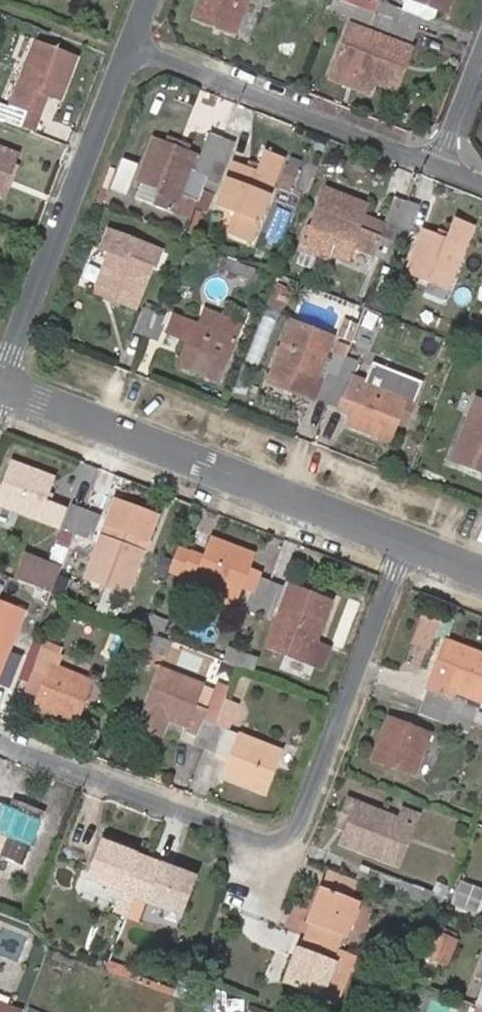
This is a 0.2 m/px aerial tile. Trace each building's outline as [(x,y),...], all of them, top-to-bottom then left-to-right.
[(194,17),(235,33),(249,0),(201,0),(194,17)] [(374,11),(346,0),(331,0),(328,7),(390,30),(413,40),(418,28),(374,11)] [(452,0),(404,0),(400,9),(378,1),(374,11),(418,28),(422,18),(431,21),(435,8),(447,13),(452,0)] [(394,39),(351,23),(328,80),(370,96),(375,83),(396,90),(403,71),(384,64),(394,39)] [(412,46),(394,39),(384,64),(403,71),(412,46)] [(35,42),(13,104),(11,109),(34,118),(34,115),(43,112),(49,95),(61,100),(76,58),(35,42)] [(29,130),(34,118),(11,109),(10,109),(0,106),(0,120),(29,130)] [(34,133),(43,112),(34,115),(34,118),(29,132),(34,133)] [(0,120),(0,135),(24,143),(29,130),(0,120)] [(191,220),(214,161),(218,151),(223,138),(211,133),(198,169),(192,166),(196,154),(154,138),(138,180),(143,182),(136,199),(154,206),(153,207),(191,220)] [(218,151),(214,161),(227,166),(235,143),(223,138),(218,151)] [(4,149),(0,148),(0,196),(16,156),(4,149)] [(251,239),(284,158),(267,151),(258,170),(235,161),(219,204),(237,212),(229,232),(251,239)] [(298,172),(287,167),(280,184),(292,188),(298,172)] [(395,196),(408,201),(416,179),(396,172),(388,193),(395,196)] [(355,246),(374,253),(380,236),(360,229),(366,214),(369,204),(327,188),(311,229),(307,228),(298,252),(302,253),(297,264),(313,270),(317,259),(327,264),(330,258),(349,264),(355,246)] [(399,224),(408,201),(395,196),(386,219),(366,214),(360,229),(380,236),(374,253),(386,258),(399,224)] [(420,206),(408,201),(399,224),(386,258),(385,261),(398,266),(412,228),(420,206)] [(424,230),(408,271),(431,280),(423,298),(441,306),(449,287),(473,226),(457,219),(448,240),(424,230)] [(110,249),(93,293),(136,308),(153,267),(110,249)] [(256,271),(236,264),(232,275),(252,282),(256,271)] [(374,295),(370,307),(385,314),(390,301),(374,295)] [(148,335),(157,312),(144,308),(136,330),(148,335)] [(169,316),(157,312),(148,335),(160,339),(169,316)] [(178,363),(220,379),(236,337),(175,313),(169,330),(187,337),(178,363)] [(268,382),(285,388),(293,369),(318,378),(335,336),(292,320),(268,382)] [(355,331),(343,326),(339,338),(351,342),(355,331)] [(320,395),(332,400),(341,377),(347,359),(334,354),(328,372),(325,381),(320,395)] [(350,424),(392,440),(399,424),(405,427),(424,382),(372,363),(366,381),(354,376),(359,364),(347,359),(341,377),(352,381),(344,405),(356,410),(350,424)] [(320,395),(325,381),(318,378),(293,369),(285,388),(318,400),(320,395)] [(332,400),(344,405),(352,381),(341,377),(332,400)] [(481,472),(481,400),(476,398),(451,460),(481,472)] [(0,491),(0,503),(57,525),(63,508),(44,501),(53,478),(12,462),(0,491)] [(72,502),(61,526),(56,541),(68,546),(74,531),(83,507),(72,502)] [(108,520),(95,515),(96,512),(83,507),(74,531),(68,546),(65,555),(90,565),(102,537),(105,526),(108,520)] [(105,526),(102,537),(110,541),(115,530),(105,526)] [(90,565),(85,578),(126,594),(142,553),(132,549),(137,538),(115,530),(110,541),(102,537),(90,565)] [(181,575),(238,597),(240,591),(242,585),(247,572),(253,555),(212,538),(204,560),(189,554),(181,575)] [(20,548),(0,542),(0,557),(15,562),(20,548)] [(181,575),(189,554),(176,550),(168,570),(181,575)] [(24,558),(16,579),(19,580),(51,593),(58,571),(24,558)] [(247,572),(242,585),(240,591),(250,595),(257,577),(258,576),(247,572)] [(238,597),(181,575),(175,589),(231,610),(238,597)] [(261,606),(270,582),(257,577),(250,595),(248,601),(243,612),(256,617),(261,606)] [(19,580),(18,583),(15,591),(29,596),(28,600),(45,606),(50,595),(51,593),(19,580)] [(283,587),(270,582),(261,606),(256,617),(270,622),(273,613),(274,611),(283,587)] [(290,587),(282,606),(306,617),(313,596),(290,587)] [(306,617),(282,606),(265,648),(308,665),(321,670),(329,652),(315,646),(330,603),(313,596),(306,617)] [(8,654),(24,614),(0,604),(0,651),(8,654)] [(150,615),(144,629),(156,634),(162,631),(166,621),(150,615)] [(21,638),(16,651),(7,675),(18,679),(27,655),(32,642),(21,638)] [(161,658),(166,647),(145,638),(136,662),(148,667),(153,655),(161,658)] [(481,704),(481,655),(444,640),(428,682),(436,685),(433,691),(426,689),(422,700),(474,720),(481,723),(481,716),(474,713),(465,711),(464,707),(452,699),(454,693),(481,704)] [(32,642),(27,655),(18,679),(30,684),(26,695),(37,699),(50,666),(39,662),(43,652),(45,646),(32,642)] [(227,650),(223,661),(237,666),(241,656),(227,650)] [(59,658),(43,652),(39,662),(50,666),(55,668),(59,658)] [(256,662),(241,656),(237,666),(252,672),(256,662)] [(37,699),(34,708),(76,723),(91,683),(55,668),(50,666),(37,699)] [(164,670),(148,712),(141,728),(164,737),(171,721),(189,728),(187,730),(197,734),(203,720),(205,713),(195,709),(205,687),(164,670)] [(205,713),(203,720),(196,736),(195,738),(192,746),(205,751),(215,725),(224,702),(225,699),(213,694),(205,713)] [(474,720),(422,700),(416,713),(443,722),(467,734),(474,720)] [(224,702),(215,725),(205,751),(218,756),(216,759),(230,765),(223,779),(266,794),(282,753),(226,730),(235,707),(224,702)] [(415,774),(431,734),(387,717),(372,758),(415,774)] [(196,736),(197,734),(187,730),(185,735),(195,738),(196,736)] [(342,835),(339,842),(382,859),(388,844),(404,850),(414,825),(347,798),(341,815),(349,818),(342,835)] [(22,862),(39,815),(11,804),(9,809),(0,805),(0,853),(22,862)] [(342,835),(349,818),(341,815),(333,831),(342,835)] [(119,851),(132,856),(135,850),(100,836),(99,839),(121,847),(119,851)] [(133,895),(145,864),(131,858),(132,856),(119,851),(121,847),(99,839),(84,876),(120,890),(133,895)] [(388,844),(382,859),(398,865),(404,850),(388,844)] [(161,860),(158,866),(172,871),(173,867),(196,876),(196,874),(161,860)] [(157,870),(145,864),(133,895),(147,901),(163,909),(164,915),(176,920),(181,913),(196,876),(173,867),(172,871),(158,866),(157,870)] [(354,877),(387,890),(440,910),(444,900),(391,879),(358,865),(354,877)] [(325,889),(350,898),(356,882),(331,872),(325,889)] [(479,888),(462,881),(454,903),(471,909),(479,888)] [(304,921),(310,922),(315,909),(312,908),(320,886),(318,886),(304,921)] [(312,923),(307,935),(340,948),(358,901),(350,898),(325,889),(320,886),(312,908),(315,909),(310,922),(312,923)] [(133,895),(120,890),(113,907),(126,913),(133,895)] [(147,901),(133,895),(126,913),(141,918),(147,901)] [(447,965),(458,938),(439,930),(428,958),(447,965)] [(340,948),(307,935),(302,948),(300,948),(295,961),(292,959),(284,980),(322,995),(337,1001),(355,955),(340,948)] [(295,961),(300,948),(294,945),(282,980),(284,980),(292,959),(295,961)]
